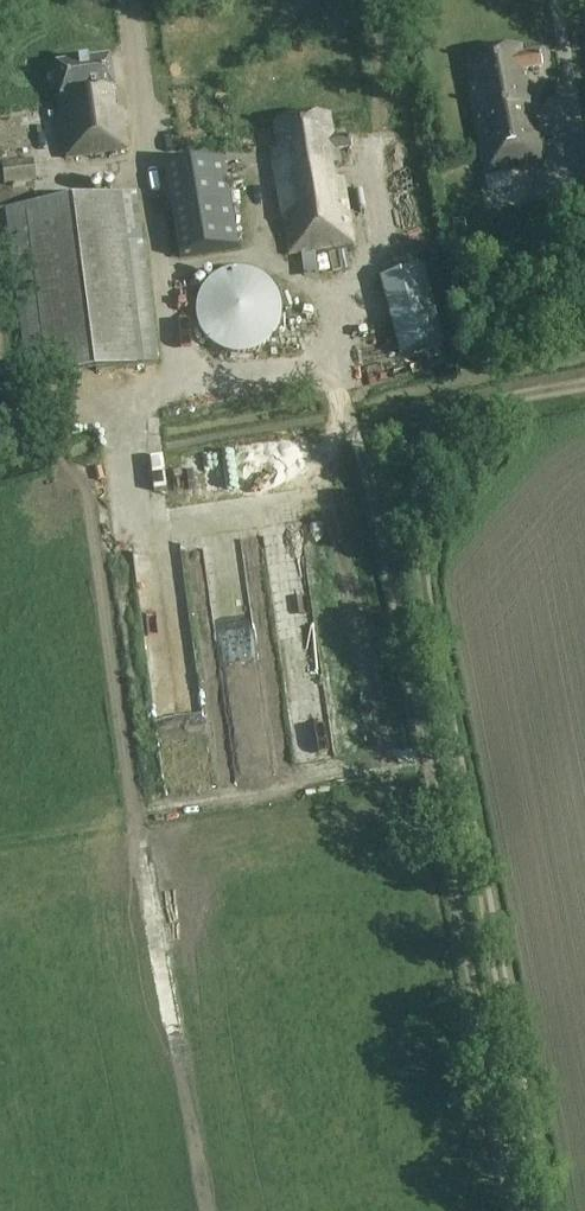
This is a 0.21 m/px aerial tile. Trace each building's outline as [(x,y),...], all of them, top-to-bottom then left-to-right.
[(520,168),(541,164),(533,118),(520,121),(517,107),(530,105),(524,71),(542,68),(539,51),(520,55),(519,46),(468,56),(473,83),(467,84),(484,175),(508,170),(506,159),(518,157),(520,168)] [(59,95),(55,96),(60,129),(63,159),(125,151),(120,112),(113,113),(111,94),(112,92),(108,58),(55,65),(59,95)] [(334,138),(330,114),(272,124),(277,150),(270,151),(287,255),(353,244),(342,178),(334,180),(331,166),(340,164),(338,150),(352,147),(350,135),(334,138)] [(2,165),(4,185),(36,181),(33,161),(2,165)] [(5,207),(26,380),(151,365),(130,193),(5,207)] [(231,205),(172,214),(180,258),(238,249),(231,205)] [(423,269),(379,281),(399,356),(442,344),(423,269)]
